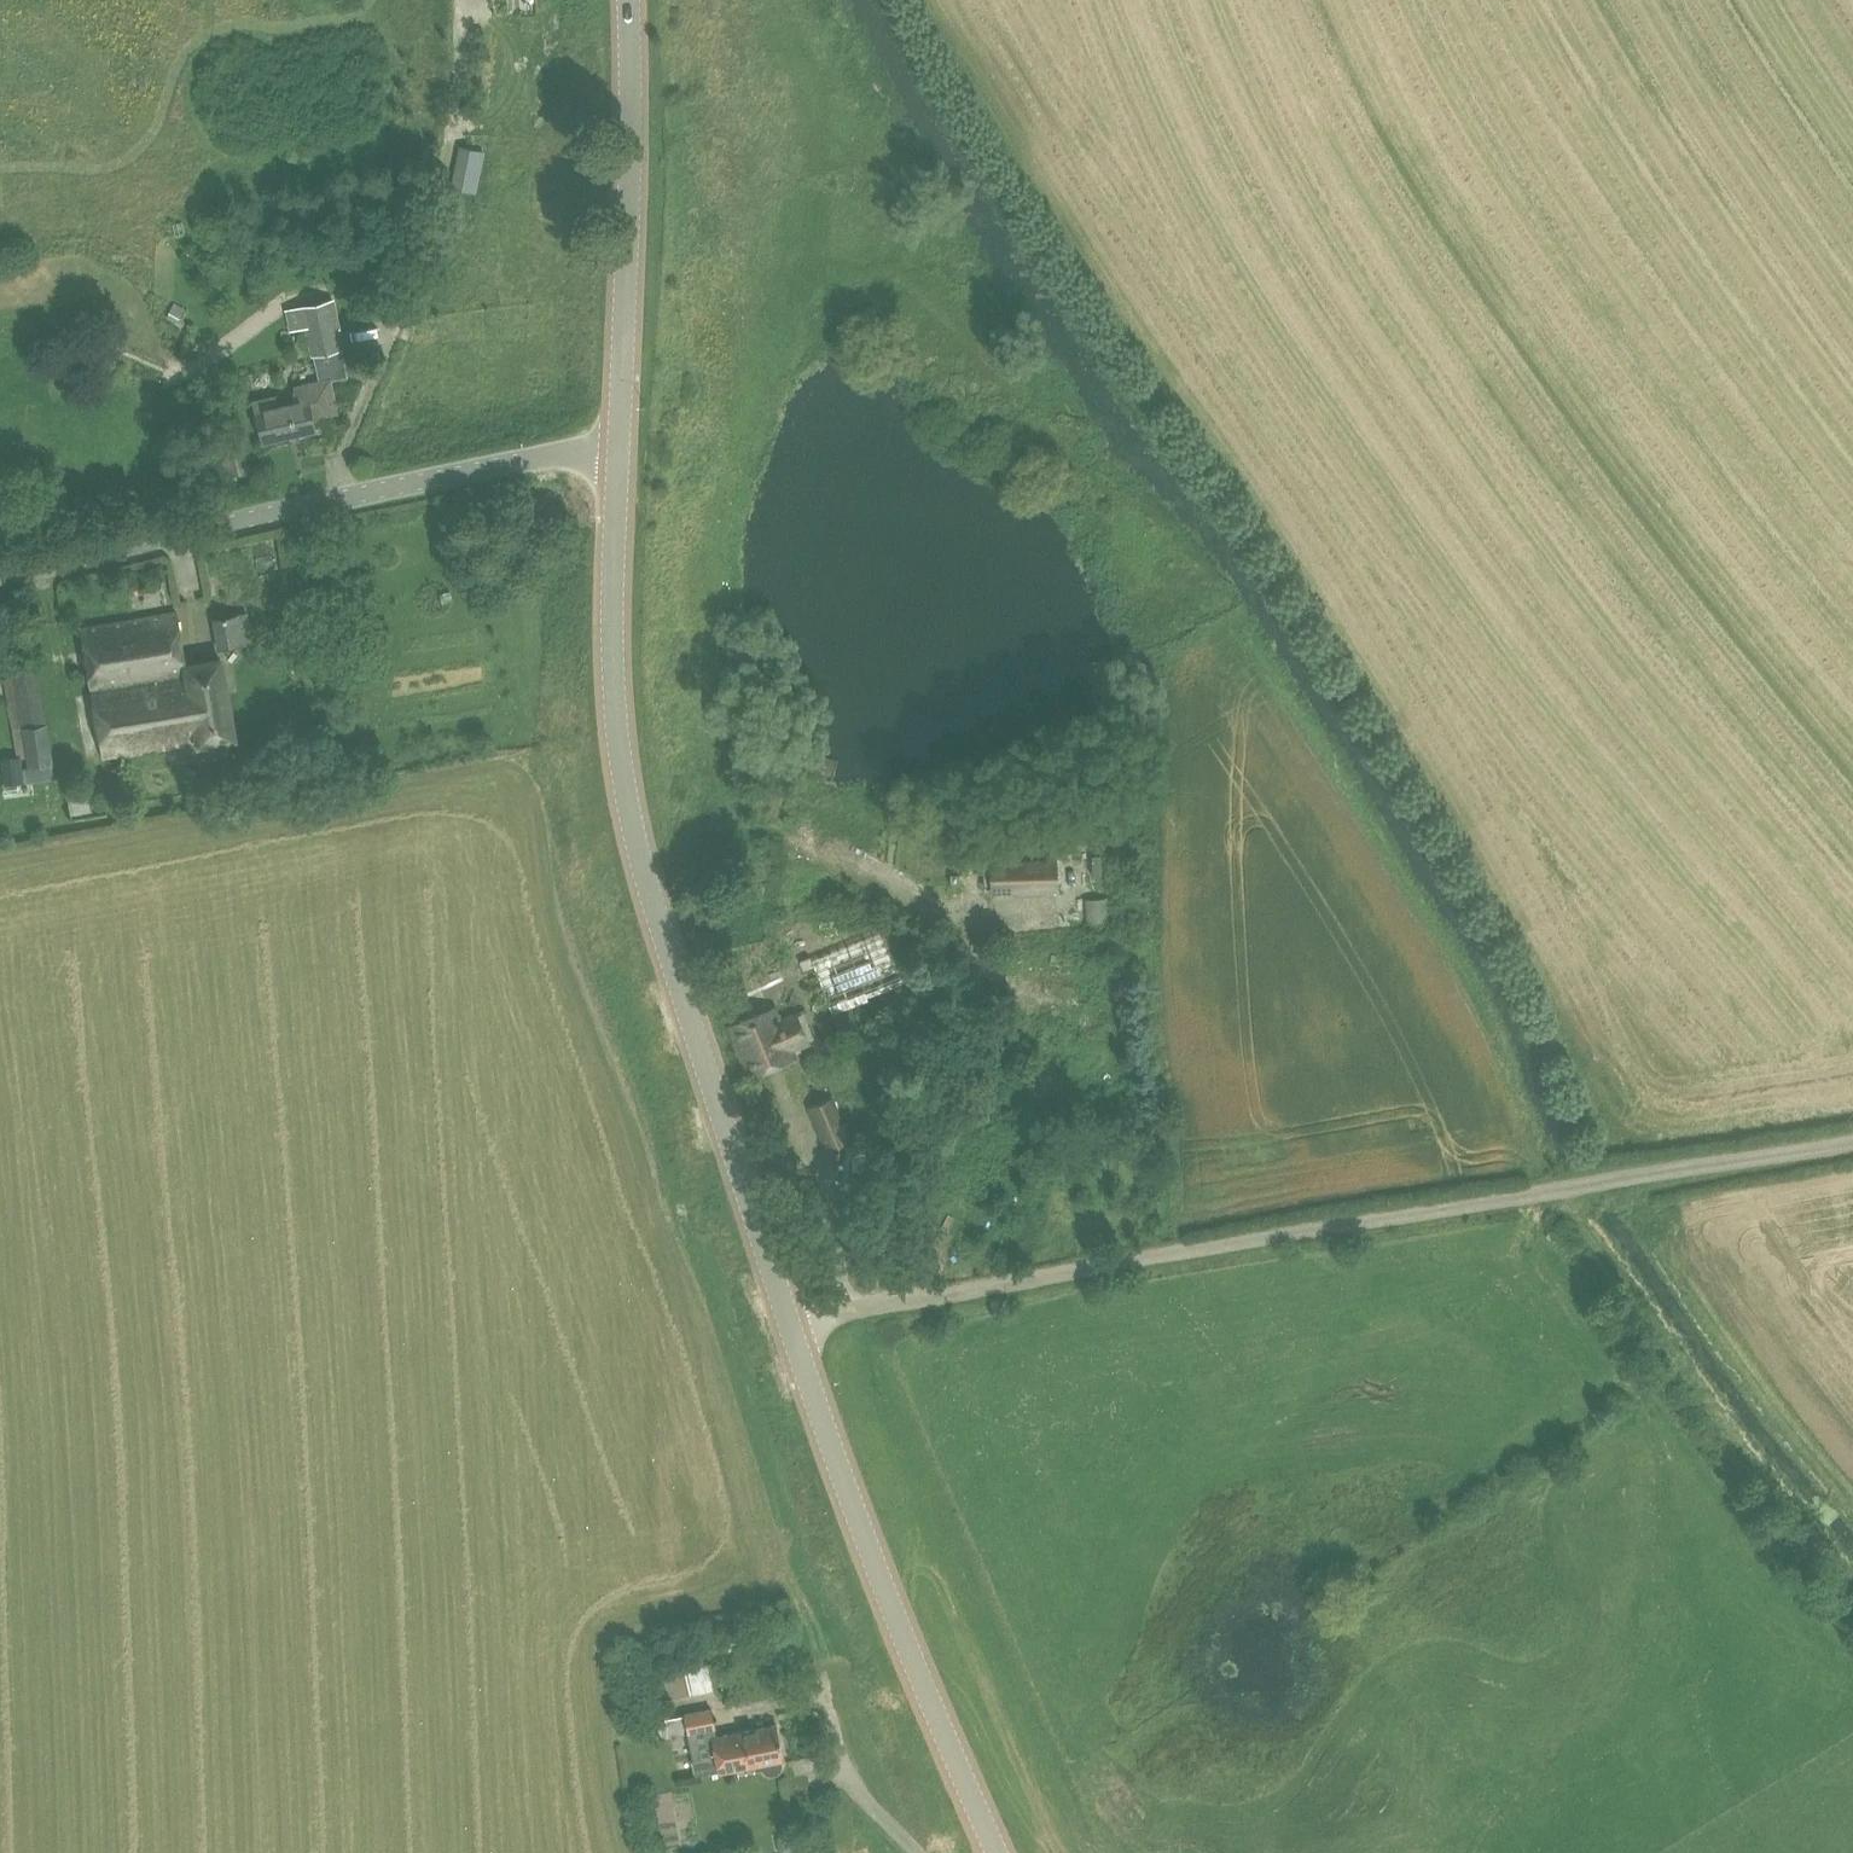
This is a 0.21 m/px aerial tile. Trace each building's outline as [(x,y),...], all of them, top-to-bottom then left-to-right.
[(341,328),(333,298),(300,306),(305,327),(311,356),(313,355),(342,349),(343,348),(338,329),(341,328)] [(276,406),(274,395),(254,399),(263,441),(314,430),(311,414),(335,409),(329,381),(328,379),(320,381),(295,386),(298,401),(276,406)] [(451,601),(449,592),(440,594),(442,602),(451,601)] [(81,627),(103,757),(197,741),(198,745),(234,739),(221,658),(185,664),(176,611),(81,627)] [(247,611),(211,618),(216,649),(253,642),(247,611)] [(22,726),(44,722),(34,661),(12,665),(22,726)] [(29,767),(51,763),(44,722),(22,726),(29,767)] [(22,768),(21,756),(0,759),(0,760),(3,785),(23,783),(22,768)] [(54,777),(51,763),(29,767),(22,768),(23,783),(54,777)] [(105,814),(100,789),(67,794),(72,821),(105,814)] [(1057,892),(1055,858),(990,859),(990,894),(1057,892)] [(819,967),(832,1001),(898,976),(885,942),(819,967)] [(768,1011),(728,1027),(748,1077),(794,1058),(791,1050),(808,1043),(807,1040),(813,1038),(802,1012),(796,1014),(795,1011),(779,1018),(775,1008),(768,1011)] [(882,1033),(869,1036),(873,1050),(886,1047),(882,1033)] [(808,1107),(825,1150),(849,1140),(831,1098),(808,1107)] [(845,1194),(856,1202),(866,1197),(867,1185),(872,1186),(877,1150),(851,1147),(845,1194)] [(707,1656),(705,1648),(698,1649),(700,1657),(707,1656)] [(692,1695),(691,1692),(688,1674),(687,1669),(658,1675),(663,1701),(692,1695)] [(765,1773),(770,1775),(776,1773),(780,1769),(782,1765),(781,1759),(782,1759),(775,1724),(716,1736),(715,1728),(712,1707),(683,1713),(684,1714),(688,1733),(696,1774),(718,1771),(719,1772),(760,1764),(761,1769),(765,1773)] [(779,1852),(786,1852),(795,1851),(792,1833),(776,1837),(779,1852)]
